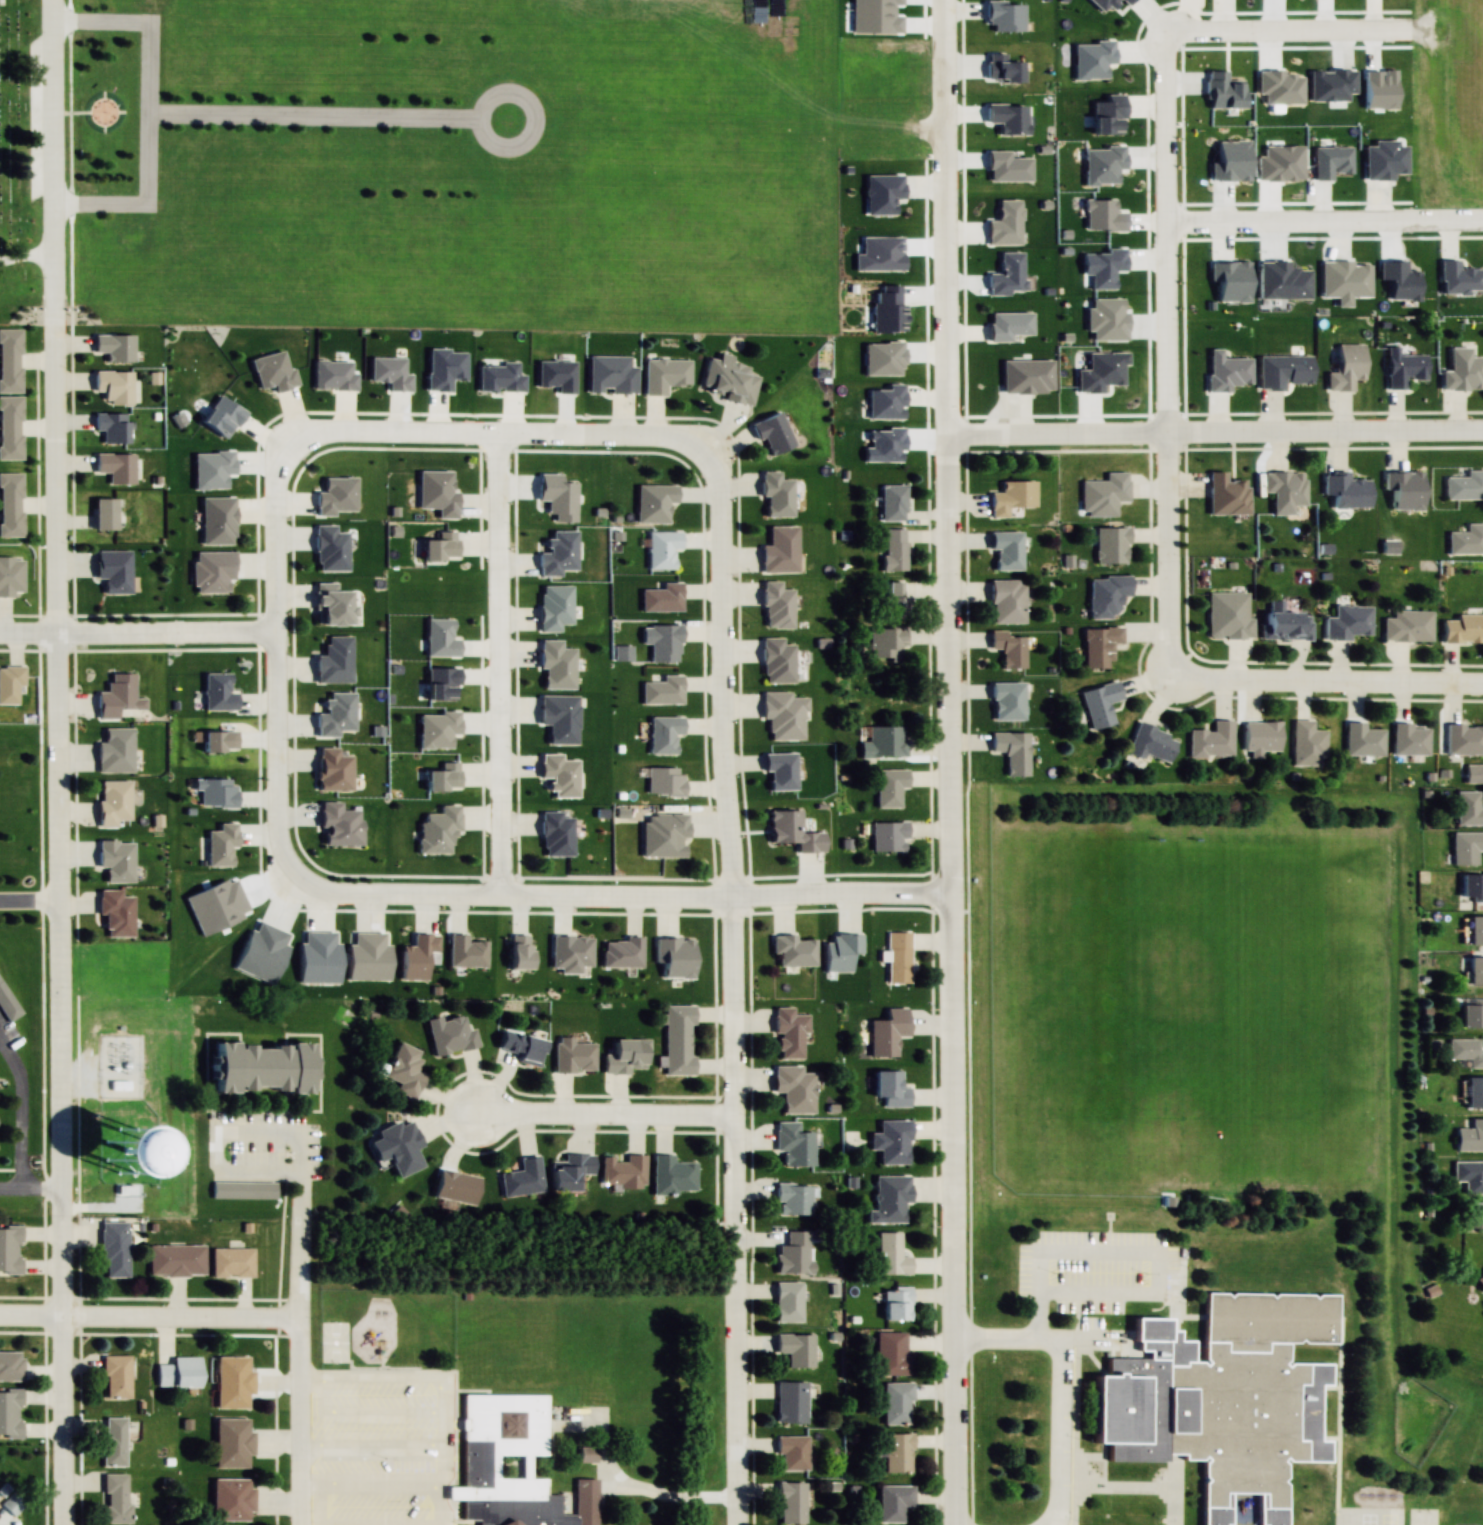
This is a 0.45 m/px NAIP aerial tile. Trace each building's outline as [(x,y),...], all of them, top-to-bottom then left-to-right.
[(20,391),(20,368),(17,368),(17,353),(21,353),(20,329),(0,329),(0,391),(20,391)] [(95,334),(95,350),(106,350),(106,361),(132,361),(132,334),(95,334)] [(1362,345),(1337,345),(1337,372),(1326,372),(1326,391),(1352,391),(1352,379),(1362,379),(1362,345)] [(1397,355),(1397,348),(1387,348),(1387,390),(1404,390),(1404,378),(1425,378),(1425,355),(1397,355)] [(1482,357),(1469,357),(1469,348),(1450,348),(1450,371),(1441,371),(1441,390),(1482,390),(1482,357)] [(701,388),(725,393),(723,401),(750,406),(756,375),(747,373),(748,367),(730,363),(731,355),(718,353),(717,360),(706,358),(701,388)] [(1258,356),(1258,390),(1282,390),(1282,383),(1310,383),(1310,355),(1258,356)] [(644,360),(644,396),(665,396),(665,386),(689,386),(689,360),(644,360)] [(93,371),(94,389),(103,388),(103,398),(110,398),(110,402),(120,402),(123,404),(129,404),(131,402),(130,370),(93,371)] [(149,372),(149,382),(158,382),(158,372),(149,372)] [(21,458),(21,435),(18,435),(18,420),(21,420),(21,396),(0,396),(0,458),(21,458)] [(94,412),(95,428),(103,428),(103,442),(124,442),(123,412),(94,412)] [(750,424),(757,441),(761,440),(769,457),(792,447),(778,412),(750,424)] [(94,452),(95,471),(109,471),(109,482),(132,482),(132,452),(94,452)] [(1466,470),(1466,477),(1445,477),(1445,500),(1482,500),(1482,470),(1466,470)] [(765,497),(765,517),(791,517),(791,480),(778,480),(778,472),(760,472),(760,497),(765,497)] [(1208,515),(1248,514),(1247,481),(1225,482),(1225,472),(1207,472),(1208,515)] [(1304,472),(1262,472),(1262,493),(1272,493),(1272,516),(1292,516),(1292,505),(1304,505),(1304,472)] [(1367,507),(1367,480),(1347,480),(1347,472),(1323,472),(1323,496),(1333,496),(1333,507),(1367,507)] [(1420,472),(1384,472),(1384,491),(1391,491),(1391,510),(1420,510),(1420,472)] [(0,523),(0,535),(22,535),(22,512),(19,512),(19,497),(22,497),(22,473),(0,473),(0,486),(0,523)] [(1115,517),(1115,502),(1127,502),(1127,473),(1104,473),(1104,482),(1081,481),(1081,516),(1115,517)] [(1000,482),(1000,493),(989,493),(989,518),(1007,518),(1007,508),(1036,507),(1035,482),(1000,482)] [(904,485),(881,485),(881,522),(904,522),(904,485)] [(675,504),(675,486),(643,486),(643,510),(635,510),(635,524),(667,524),(667,504),(675,504)] [(93,498),(94,528),(114,528),(113,498),(93,498)] [(1447,533),(1447,555),(1482,555),(1482,524),(1466,524),(1466,533),(1447,533)] [(796,526),(768,526),(768,546),(760,546),(760,573),(796,573),(796,526)] [(1126,564),(1126,528),(1096,528),(1096,564),(1126,564)] [(884,529),(884,572),(905,572),(905,529),(884,529)] [(647,569),(673,569),(673,550),(679,550),(679,532),(647,532),(647,569)] [(1019,571),(1019,532),(989,532),(989,550),(995,550),(995,571),(1019,571)] [(97,551),(97,562),(94,562),(94,578),(104,577),(104,581),(102,581),(102,593),(129,593),(129,551),(97,551)] [(11,597),(11,592),(21,592),(22,560),(0,560),(0,597),(11,597)] [(1089,618),(1118,618),(1118,596),(1128,596),(1128,576),(1089,576),(1089,618)] [(1022,580),(989,580),(989,623),(1022,623),(1022,580)] [(662,589),(640,589),(640,612),(681,612),(681,582),(662,582),(662,589)] [(780,582),(763,582),(763,629),(791,629),(791,590),(780,590),(780,582)] [(882,582),(882,616),(904,616),(904,582),(882,582)] [(1249,593),(1207,592),(1207,639),(1249,639),(1249,593)] [(1325,617),(1324,638),(1369,639),(1370,606),(1334,605),(1334,617),(1325,617)] [(1430,611),(1392,611),(1392,617),(1383,617),(1383,641),(1430,641),(1430,611)] [(1309,640),(1309,612),(1262,612),(1262,640),(1309,640)] [(1456,615),(1456,619),(1442,619),(1442,642),(1482,642),(1482,615),(1456,615)] [(649,625),(649,662),(679,662),(679,625),(649,625)] [(906,647),(906,627),(869,627),(869,659),(900,659),(900,647),(906,647)] [(1120,628),(1083,628),(1083,668),(1109,668),(1109,644),(1120,644),(1120,628)] [(1024,670),(1024,636),(1007,636),(1007,631),(989,631),(989,650),(1002,650),(1002,670),(1024,670)] [(792,645),(782,645),(782,638),(761,638),(761,683),(792,683),(792,645)] [(630,647),(614,647),(614,660),(630,660),(630,647)] [(17,704),(17,686),(22,686),(22,669),(0,669),(0,704),(17,704)] [(96,691),(96,702),(98,702),(98,717),(115,717),(115,707),(132,707),(131,673),(109,674),(110,681),(106,681),(106,691),(96,691)] [(640,681),(640,704),(681,704),(681,675),(661,675),(661,681),(640,681)] [(1113,724),(1108,704),(1121,700),(1116,682),(1081,691),(1091,730),(1113,724)] [(1022,683),(991,683),(991,721),(1022,721),(1022,683)] [(804,741),(804,693),(761,693),(761,720),(769,720),(769,740),(804,741)] [(681,735),(681,717),(649,717),(649,754),(676,754),(676,735),(681,735)] [(1312,720),(1292,720),(1292,767),(1324,767),(1324,731),(1312,731),(1312,720)] [(1188,730),(1189,758),(1231,758),(1231,721),(1212,721),(1212,730),(1188,730)] [(1279,723),(1243,723),(1243,751),(1250,751),(1250,758),(1261,758),(1261,751),(1279,751),(1279,723)] [(1345,755),(1381,755),(1381,730),(1364,730),(1364,723),(1345,723),(1345,755)] [(1127,752),(1167,764),(1176,736),(1136,724),(1127,752)] [(1392,755),(1427,755),(1427,725),(1392,725),(1392,755)] [(1445,725),(1445,755),(1482,755),(1482,725),(1445,725)] [(860,745),(860,757),(906,757),(906,727),(868,727),(868,745),(860,745)] [(97,742),(97,771),(131,771),(130,728),(104,728),(104,742),(97,742)] [(1027,777),(1027,734),(990,733),(990,753),(1005,754),(1005,777),(1027,777)] [(794,754),(762,753),(762,772),(769,772),(769,790),(794,790),(794,754)] [(646,797),(682,797),(682,768),(646,768),(646,797)] [(907,788),(906,770),(876,770),(876,808),(899,808),(899,788),(907,788)] [(96,800),(97,821),(98,821),(98,826),(114,826),(114,818),(128,818),(127,782),(101,782),(102,800),(96,800)] [(1477,809),(1477,791),(1456,792),(1456,826),(1482,826),(1482,809),(1477,809)] [(822,832),(800,833),(799,811),(769,812),(769,843),(796,843),(796,853),(822,853),(822,832)] [(572,818),(561,818),(561,812),(541,812),(541,857),(572,857),(572,818)] [(641,857),(685,857),(685,814),(642,813),(641,857)] [(905,823),(871,823),(871,852),(905,852),(905,823)] [(1475,866),(1475,851),(1482,851),(1482,833),(1452,833),(1452,866),(1475,866)] [(1461,875),(1461,896),(1472,896),(1472,901),(1482,901),(1482,875),(1461,875)] [(98,888),(98,896),(96,896),(97,913),(103,913),(103,926),(105,925),(105,936),(131,935),(131,895),(118,895),(118,888),(98,888)] [(1468,943),(1482,943),(1482,915),(1468,915),(1468,943)] [(909,933),(886,933),(886,985),(909,986),(909,933)] [(401,980),(426,980),(426,961),(436,961),(436,935),(412,935),(412,947),(401,947),(401,980)] [(467,941),(467,936),(448,936),(448,968),(485,968),(485,941),(467,941)] [(814,939),(794,939),(794,936),(771,936),(771,955),(777,955),(777,967),(814,967),(814,939)] [(641,969),(641,939),(602,939),(602,969),(641,969)] [(655,964),(661,964),(661,979),(692,979),(692,939),(655,939),(655,964)] [(1468,956),(1468,983),(1482,983),(1482,956),(1468,956)] [(1461,998),(1461,1027),(1482,1027),(1482,998),(1461,998)] [(664,1074),(691,1074),(690,1024),(693,1024),(693,1004),(664,1005),(664,1074)] [(807,1013),(791,1013),(791,1006),(775,1006),(775,1057),(802,1057),(802,1032),(807,1032),(807,1013)] [(869,1019),(869,1056),(895,1056),(895,1035),(907,1035),(907,1008),(885,1008),(885,1019),(869,1019)] [(425,1021),(433,1056),(476,1046),(472,1028),(465,1029),(461,1013),(425,1021)] [(542,1038),(500,1029),(496,1048),(516,1052),(514,1061),(537,1066),(542,1038)] [(592,1043),(571,1043),(571,1036),(553,1036),(553,1071),(592,1071),(592,1043)] [(603,1054),(602,1071),(647,1072),(647,1039),(611,1038),(611,1054),(603,1054)] [(1449,1058),(1469,1058),(1469,1067),(1482,1067),(1482,1051),(1478,1051),(1478,1038),(1449,1038),(1449,1058)] [(412,1100),(422,1075),(413,1071),(421,1052),(396,1041),(382,1076),(398,1082),(394,1092),(412,1100)] [(211,1090),(307,1090),(307,1042),(211,1042),(211,1090)] [(813,1112),(813,1072),(802,1072),(802,1066),(772,1066),(772,1091),(783,1091),(783,1112),(813,1112)] [(873,1096),(882,1096),(882,1107),(907,1107),(907,1087),(900,1087),(900,1070),(873,1070),(873,1096)] [(1465,1076),(1465,1108),(1482,1108),(1482,1076),(1465,1076)] [(1482,1149),(1482,1118),(1471,1118),(1471,1127),(1455,1127),(1455,1149),(1482,1149)] [(907,1120),(878,1120),(878,1133),(869,1133),(869,1150),(879,1150),(879,1164),(907,1164),(907,1120)] [(419,1146),(411,1121),(393,1127),(396,1137),(383,1142),(395,1176),(421,1167),(414,1148),(419,1146)] [(775,1151),(782,1151),(782,1165),(812,1165),(812,1131),(798,1131),(798,1122),(775,1122),(775,1151)] [(132,1171),(134,1126),(97,1125),(95,1170),(132,1171)] [(580,1190),(580,1174),(592,1174),(592,1153),(562,1153),(562,1161),(550,1161),(550,1190),(580,1190)] [(601,1157),(600,1186),(643,1187),(643,1155),(622,1154),(622,1158),(601,1157)] [(652,1154),(652,1193),(694,1194),(694,1163),(671,1162),(671,1154),(652,1154)] [(502,1196),(541,1192),(537,1155),(519,1158),(520,1170),(499,1173),(502,1196)] [(1464,1181),(1464,1193),(1482,1193),(1482,1161),(1453,1161),(1453,1181),(1464,1181)] [(438,1169),(432,1197),(472,1204),(478,1177),(438,1169)] [(908,1202),(907,1175),(875,1176),(875,1210),(867,1210),(867,1222),(902,1222),(902,1202),(908,1202)] [(810,1214),(810,1183),(775,1183),(775,1214),(810,1214)] [(100,1276),(127,1276),(127,1221),(100,1221),(100,1276)] [(19,1227),(0,1227),(0,1272),(18,1272),(19,1227)] [(808,1273),(809,1231),(786,1231),(785,1245),(775,1245),(775,1273),(808,1273)] [(909,1274),(909,1256),(900,1256),(900,1232),(877,1232),(877,1274),(909,1274)] [(204,1244),(148,1244),(148,1275),(204,1275),(204,1244)] [(251,1248),(210,1248),(210,1276),(251,1276),(251,1248)] [(1474,1279),(1482,1292),(1482,1273),(1474,1279)] [(799,1281),(774,1281),(774,1321),(799,1321),(799,1281)] [(909,1286),(882,1286),(882,1319),(909,1319),(909,1286)] [(1105,1359),(1105,1375),(1091,1375),(1090,1440),(1106,1440),(1105,1457),(1201,1458),(1200,1505),(1221,1505),(1221,1492),(1265,1492),(1264,1507),(1282,1508),(1283,1461),(1304,1461),(1304,1439),(1297,1439),(1298,1362),(1286,1362),(1287,1341),(1333,1342),(1333,1295),(1205,1293),(1204,1360),(1105,1359)] [(876,1331),(875,1374),(911,1375),(911,1354),(903,1354),(904,1332),(876,1331)] [(811,1334),(775,1334),(775,1352),(786,1352),(786,1367),(811,1367),(811,1334)] [(20,1380),(20,1351),(0,1351),(0,1380),(20,1380)] [(129,1355),(102,1355),(102,1398),(129,1398),(129,1355)] [(215,1408),(250,1408),(250,1370),(247,1370),(247,1356),(215,1356),(215,1408)] [(155,1364),(155,1387),(199,1387),(199,1357),(171,1357),(171,1364),(155,1364)] [(775,1423),(806,1423),(806,1382),(775,1382),(775,1423)] [(882,1425),(909,1425),(909,1382),(882,1382),(882,1425)] [(19,1390),(0,1390),(0,1436),(19,1436),(19,1390)] [(462,1394),(461,1486),(446,1486),(446,1500),(462,1500),(461,1519),(475,1519),(475,1524),(596,1524),(597,1479),(575,1479),(574,1514),(559,1514),(559,1495),(545,1495),(545,1478),(529,1478),(530,1456),(545,1456),(546,1395),(462,1394)] [(124,1417),(102,1417),(102,1466),(124,1466),(124,1417)] [(251,1456),(251,1419),(214,1419),(214,1467),(248,1467),(248,1456),(251,1456)] [(910,1472),(910,1433),(884,1433),(884,1472),(910,1472)] [(775,1454),(781,1454),(781,1470),(807,1470),(807,1436),(776,1436),(775,1454)] [(595,1462),(595,1446),(579,1446),(579,1462),(595,1462)] [(128,1474),(103,1474),(102,1523),(128,1523),(128,1474)] [(252,1520),(252,1479),(212,1479),(212,1520),(252,1520)] [(804,1482),(778,1482),(778,1523),(804,1523),(804,1482)] [(901,1505),(912,1505),(912,1485),(879,1485),(879,1522),(901,1522),(901,1505)] [(0,1504),(13,1516),(23,1505),(10,1493),(0,1504)]
